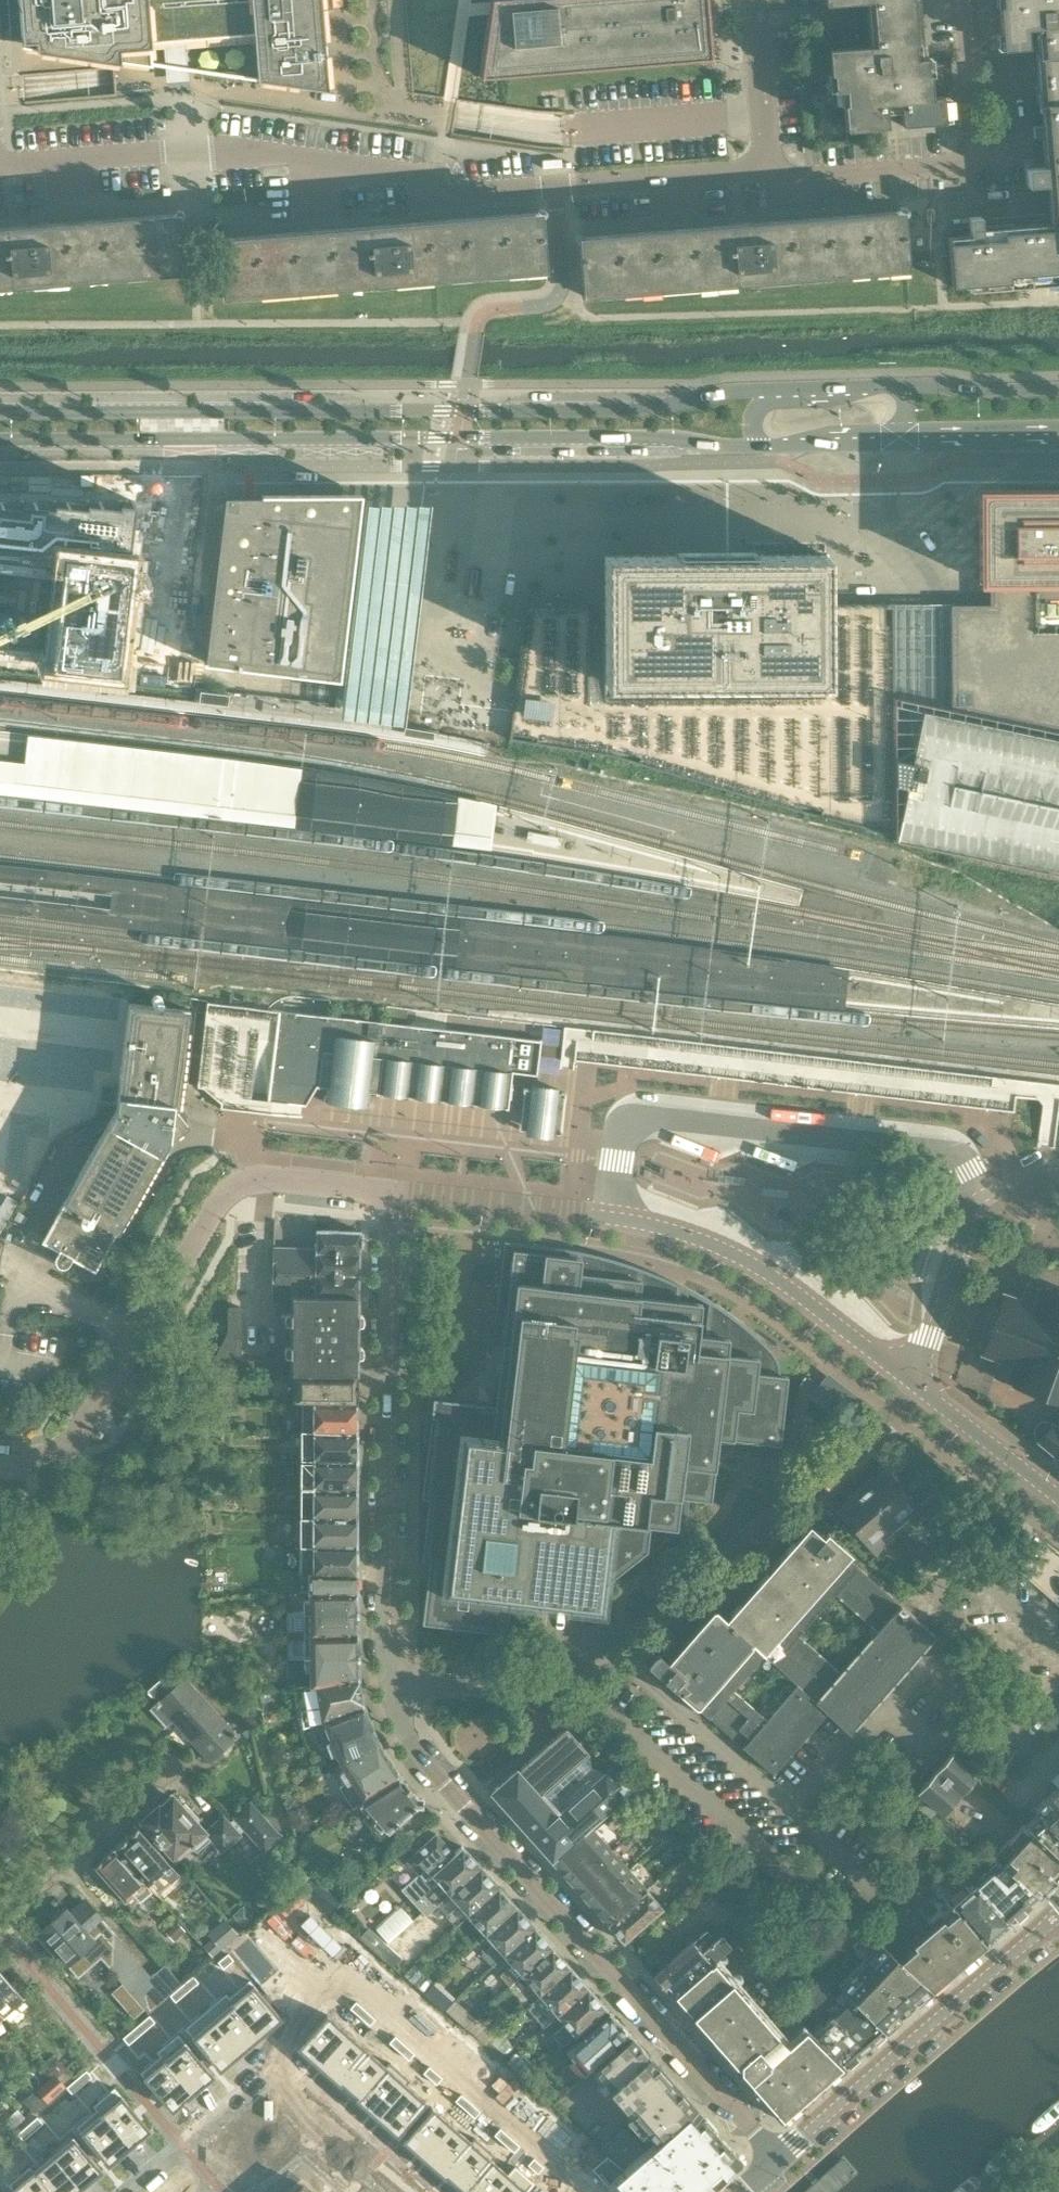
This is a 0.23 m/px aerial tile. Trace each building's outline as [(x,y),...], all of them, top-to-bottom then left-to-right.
[(152,66),(150,43),(167,42),(168,52),(183,51),(182,41),(254,35),(258,79),(258,81),(318,90),(329,92),(326,57),(323,11),(333,10),(332,0),(8,0),(11,41),(20,40),(22,40),(22,47),(36,49),(152,66)] [(333,10),(323,11),(326,57),(329,92),(318,90),(258,81),(258,79),(254,35),(182,41),(183,51),(168,52),(167,42),(150,43),(152,66),(36,49),(22,47),(22,40),(20,40),(22,75),(23,76),(113,69),(115,94),(115,96),(153,93),(156,93),(159,93),(224,102),(452,135),(453,134),(455,117),(457,102),(458,99),(457,99),(444,97),(414,93),(406,0),(332,0),(333,10)] [(480,77),(711,58),(706,0),(491,0),(480,77)] [(846,130),(887,127),(885,103),(900,102),(902,126),(945,122),(943,97),(932,98),(930,74),(927,74),(926,60),(929,60),(928,58),(926,58),(925,44),(921,0),(824,0),(825,5),(872,1),(873,14),(867,14),(869,34),(874,33),(875,46),(828,50),(830,75),(833,75),(834,89),(832,89),(832,92),(845,90),(846,104),(844,105),(846,130)] [(977,0),(980,37),(986,36),(987,51),(1028,47),(1026,29),(1041,27),(1043,56),(1041,56),(1044,106),(1048,105),(1050,125),(1033,127),(1034,138),(1042,137),(1044,166),(1026,168),(1027,186),(1054,185),(1057,228),(1013,232),(1012,224),(981,226),(980,216),(969,217),(970,235),(948,237),(952,286),(1007,282),(1007,290),(1058,286),(1058,0),(983,0),(977,0)] [(903,215),(902,215),(902,210),(579,237),(579,242),(578,242),(582,292),(583,292),(583,296),(907,270),(906,265),(907,265),(907,262),(903,215)] [(540,212),(217,239),(217,243),(216,243),(220,294),(221,294),(221,298),(443,279),(544,271),(544,267),(545,267),(541,216),(540,216),(540,212)] [(183,273),(182,268),(183,268),(179,218),(178,218),(178,213),(0,228),(0,288),(183,273)] [(950,605),(951,709),(1058,731),(1058,490),(979,490),(979,582),(989,582),(989,605),(950,605)] [(203,660),(203,663),(339,680),(361,494),(261,494),(261,496),(224,496),(216,567),(214,567),(209,606),(206,636),(208,637),(204,661),(203,660)] [(342,672),(337,709),(405,718),(409,682),(436,495),(363,494),(342,672)] [(34,656),(115,665),(127,561),(134,501),(111,499),(110,502),(82,498),(81,502),(55,499),(54,502),(25,499),(24,503),(0,501),(0,652),(34,656)] [(605,562),(604,562),(604,627),(604,684),(826,683),(826,604),(826,561),(825,561),(825,555),(819,555),(819,554),(754,554),(754,552),(675,553),(675,555),(611,555),(611,556),(605,556),(605,562)] [(515,694),(509,740),(612,756),(798,812),(827,819),(895,835),(893,603),(826,604),(826,683),(604,684),(604,627),(589,627),(589,604),(560,605),(525,605),(515,694)] [(894,697),(895,841),(1058,875),(1058,732),(937,706),(923,703),(894,697)] [(190,783),(188,792),(206,794),(247,799),(266,802),(268,793),(269,784),(209,777),(191,774),(190,783)] [(498,937),(496,957),(586,967),(588,948),(498,937)] [(206,1011),(197,1087),(202,1088),(221,1103),(220,1108),(283,1116),(284,1103),(302,1105),(306,1105),(317,1087),(327,1088),(338,1089),(338,1090),(358,1092),(370,1093),(373,1093),(373,1094),(373,1095),(374,1096),(374,1097),(375,1097),(376,1098),(377,1098),(378,1098),(379,1098),(380,1097),(381,1096),(381,1095),(382,1095),(382,1094),(405,1097),(405,1098),(406,1098),(406,1099),(406,1100),(407,1100),(407,1101),(408,1101),(409,1102),(410,1102),(411,1102),(411,1101),(412,1101),(413,1100),(414,1099),(414,1098),(438,1101),(438,1102),(438,1103),(439,1104),(439,1105),(440,1105),(441,1105),(442,1105),(443,1105),(444,1105),(445,1105),(445,1104),(446,1104),(446,1103),(446,1102),(470,1104),(470,1105),(470,1106),(471,1107),(471,1108),(472,1108),(472,1109),(473,1109),(474,1109),(475,1109),(476,1109),(477,1109),(477,1108),(478,1108),(478,1107),(478,1106),(479,1106),(479,1105),(484,1106),(484,1107),(490,1108),(508,1110),(512,1073),(537,1076),(541,1041),(541,1040),(539,1039),(539,1041),(377,1022),(376,1022),(367,1021),(346,1018),(329,1017),(327,1016),(295,1013),(278,1011),(268,1009),(209,1002),(207,1002),(206,1011)] [(117,1106),(116,1109),(42,1242),(58,1251),(55,1256),(54,1257),(54,1258),(54,1260),(55,1262),(55,1263),(57,1265),(58,1266),(59,1266),(61,1267),(63,1267),(65,1267),(67,1266),(68,1264),(69,1263),(72,1259),(95,1271),(170,1138),(188,1123),(175,1107),(178,1084),(180,1084),(189,1010),(129,1003),(119,1083),(117,1106)] [(519,1126),(519,1130),(523,1130),(524,1131),(524,1135),(553,1137),(553,1134),(555,1134),(560,1134),(561,1129),(564,1097),(565,1092),(560,1092),(557,1091),(558,1087),(529,1084),(528,1089),(523,1088),(522,1092),(519,1126)] [(103,1086),(101,1100),(112,1101),(114,1087),(103,1086)] [(266,1130),(266,1132),(365,1144),(365,1142),(266,1130)] [(363,1161),(264,1149),(264,1151),(362,1163),(363,1161)] [(273,1296),(292,1296),(316,1297),(359,1298),(360,1231),(317,1230),(316,1248),(274,1247),(273,1296)] [(428,1440),(421,1497),(429,1498),(421,1560),(430,1562),(428,1579),(427,1579),(422,1624),(423,1624),(445,1626),(449,1627),(471,1629),(506,1634),(510,1602),(539,1606),(548,1607),(569,1610),(584,1611),(603,1614),(607,1581),(640,1555),(686,1519),(688,1497),(701,1499),(710,1500),(713,1476),(713,1470),(715,1452),(716,1449),(717,1438),(780,1445),(788,1376),(778,1375),(778,1373),(778,1372),(778,1368),(777,1364),(776,1363),(776,1361),(775,1360),(774,1356),(772,1354),(771,1353),(769,1350),(768,1349),(766,1347),(750,1332),(736,1321),(732,1317),(708,1301),(702,1298),(682,1287),(663,1279),(657,1276),(630,1266),(607,1259),(605,1259),(584,1254),(578,1252),(572,1251),(546,1248),(514,1244),(505,1243),(504,1249),(497,1313),(495,1312),(495,1317),(498,1317),(498,1315),(505,1316),(502,1339),(501,1351),(493,1350),(489,1353),(488,1352),(486,1352),(484,1368),(486,1370),(457,1393),(456,1397),(456,1401),(433,1398),(433,1404),(432,1404),(431,1407),(432,1407),(430,1423),(430,1424),(428,1440)] [(980,1354),(999,1360),(994,1377),(1012,1383),(1011,1385),(1058,1403),(1058,1292),(1046,1288),(1045,1290),(1026,1284),(1020,1300),(1002,1293),(996,1310),(994,1309),(984,1337),(986,1338),(980,1354)] [(316,1297),(292,1296),(291,1373),(358,1374),(359,1298),(316,1297)] [(217,1355),(242,1355),(242,1308),(228,1308),(228,1333),(217,1355)] [(209,1372),(269,1372),(269,1360),(215,1360),(209,1370),(209,1372)] [(828,1373),(809,1397),(839,1421),(860,1398),(828,1373)] [(359,1375),(293,1374),(293,1402),(303,1403),(358,1403),(358,1385),(359,1385),(359,1375)] [(303,1403),(303,1432),(358,1432),(358,1403),(303,1403)] [(1034,1433),(1035,1434),(1035,1435),(1035,1436),(1035,1437),(1036,1438),(1037,1439),(1038,1440),(1038,1441),(1058,1459),(1058,1425),(1057,1428),(1052,1424),(1051,1424),(1050,1424),(1050,1423),(1049,1423),(1048,1423),(1047,1422),(1046,1422),(1045,1422),(1044,1422),(1043,1422),(1042,1422),(1041,1423),(1040,1423),(1039,1424),(1038,1425),(1037,1425),(1037,1426),(1036,1427),(1035,1428),(1035,1429),(1035,1430),(1035,1431),(1034,1432),(1034,1433)] [(303,1432),(302,1461),(358,1461),(358,1432),(303,1432)] [(302,1461),(302,1489),(357,1490),(358,1461),(302,1461)] [(874,1476),(859,1488),(895,1530),(909,1519),(914,1525),(923,1517),(928,1523),(937,1515),(947,1526),(962,1513),(936,1491),(916,1507),(884,1470),(876,1478),(874,1476)] [(955,1482),(944,1495),(957,1505),(967,1492),(955,1482)] [(895,1530),(859,1488),(844,1501),(846,1503),(838,1511),(877,1557),(887,1548),(882,1542),(895,1530)] [(302,1489),(301,1517),(357,1518),(357,1490),(302,1489)] [(301,1517),(301,1546),(357,1545),(357,1518),(301,1517)] [(797,1686),(826,1713),(849,1734),(934,1636),(807,1525),(725,1619),(762,1654),(797,1686)] [(300,1574),(309,1574),(357,1575),(357,1545),(301,1546),(300,1574)] [(300,1592),(309,1592),(357,1592),(357,1575),(309,1574),(300,1574),(300,1592)] [(288,1612),(289,1635),(357,1634),(357,1592),(309,1592),(309,1600),(304,1600),(304,1612),(288,1612)] [(762,1654),(725,1619),(716,1611),(670,1664),(657,1652),(647,1664),(665,1680),(772,1774),(826,1713),(797,1686),(766,1721),(731,1689),(762,1654)] [(310,1670),(310,1686),(358,1677),(357,1634),(289,1635),(289,1659),(305,1659),(305,1670),(310,1670)] [(302,1729),(312,1724),(364,1706),(358,1677),(310,1686),(304,1687),(307,1709),(299,1710),(302,1729)] [(154,1705),(150,1708),(166,1726),(172,1720),(209,1761),(237,1736),(185,1679),(173,1689),(163,1678),(161,1680),(149,1691),(156,1700),(152,1703),(154,1705)] [(335,1753),(339,1762),(379,1742),(374,1734),(364,1706),(312,1724),(320,1746),(327,1744),(331,1755),(335,1753)] [(517,1768),(490,1793),(494,1797),(501,1805),(508,1813),(531,1839),(552,1862),(590,1827),(626,1795),(633,1789),(629,1785),(631,1782),(628,1779),(626,1781),(617,1771),(610,1777),(605,1771),(604,1772),(591,1767),(588,1753),(565,1729),(518,1770),(517,1768)] [(340,1787),(353,1807),(400,1776),(379,1742),(339,1762),(344,1770),(340,1773),(346,1783),(340,1787)] [(916,1796),(942,1816),(977,1773),(953,1752),(916,1796)] [(400,1776),(353,1807),(348,1810),(355,1819),(350,1822),(355,1827),(365,1821),(379,1837),(421,1801),(400,1776)] [(1025,1826),(1058,1858),(1058,1785),(1033,1810),(1037,1814),(1025,1826)] [(159,1806),(142,1821),(176,1859),(192,1846),(197,1851),(210,1839),(215,1834),(217,1835),(216,1838),(223,1846),(230,1846),(242,1835),(240,1834),(244,1830),(264,1852),(281,1836),(250,1801),(233,1817),(235,1819),(230,1823),(223,1815),(206,1830),(203,1826),(204,1825),(185,1805),(184,1806),(182,1804),(180,1806),(173,1797),(160,1808),(159,1806)] [(637,1812),(645,1822),(655,1813),(646,1803),(637,1812)] [(645,1822),(654,1831),(663,1822),(655,1813),(645,1822)] [(663,1822),(654,1831),(662,1841),(672,1832),(663,1822)] [(1002,1868),(1003,1867),(1037,1898),(1058,1878),(1058,1858),(1025,1826),(1023,1824),(992,1859),(1002,1868)] [(130,1832),(114,1846),(156,1894),(179,1873),(137,1825),(130,1832)] [(590,1827),(552,1862),(556,1866),(574,1886),(612,1851),(595,1832),(590,1827)] [(408,1845),(394,1858),(401,1866),(407,1861),(419,1874),(402,1890),(426,1917),(438,1906),(449,1896),(480,1867),(462,1847),(454,1854),(436,1835),(416,1854),(408,1845)] [(156,1894),(114,1846),(101,1858),(100,1857),(93,1864),(125,1900),(133,1893),(140,1901),(152,1891),(155,1894),(156,1894)] [(612,1851),(574,1886),(591,1905),(630,1870),(612,1851)] [(480,1867),(449,1896),(457,1905),(467,1916),(498,1888),(480,1867)] [(1002,1868),(995,1875),(1029,1906),(1037,1898),(1003,1867),(1002,1868)] [(630,1870),(591,1905),(609,1925),(647,1891),(647,1890),(630,1870)] [(992,1872),(976,1885),(1010,1924),(1029,1906),(995,1875),(992,1872)] [(952,1907),(957,1912),(985,1945),(1010,1924),(976,1885),(952,1907)] [(498,1888),(467,1916),(485,1936),(516,1908),(498,1888)] [(647,1891),(609,1925),(624,1943),(663,1908),(647,1891)] [(65,1910),(39,1933),(66,1964),(78,1977),(101,1957),(109,1967),(113,1964),(114,1948),(115,1934),(115,1933),(103,1920),(85,1900),(69,1914),(65,1910)] [(493,1945),(481,1955),(492,1967),(503,1957),(534,1928),(516,1908),(485,1936),(493,1945)] [(957,1912),(899,1962),(932,1991),(985,1945),(957,1912)] [(213,1940),(204,1948),(211,1955),(237,1933),(230,1925),(213,1940)] [(511,1965),(499,1975),(509,1987),(518,1979),(521,1977),(552,1948),(534,1928),(503,1957),(511,1965)] [(781,1949),(807,1973),(825,1953),(799,1929),(781,1949)] [(672,1997),(710,1964),(710,1965),(714,1961),(731,1946),(721,1935),(715,1940),(705,1930),(653,1977),(672,1997)] [(368,1931),(360,1939),(381,1958),(389,1949),(368,1931)] [(841,1987),(848,1994),(885,2032),(932,1991),(899,1962),(866,1931),(852,1945),(867,1960),(841,1987)] [(109,1967),(121,1981),(125,1977),(126,1961),(127,1948),(114,1948),(113,1964),(109,1967)] [(521,1977),(518,1979),(526,1987),(521,1991),(532,2003),(570,1968),(552,1948),(521,1977)] [(389,1949),(381,1958),(392,1968),(400,1958),(389,1949)] [(228,1953),(218,1962),(223,1968),(233,1960),(228,1953)] [(121,1981),(133,1995),(137,1991),(138,1975),(139,1962),(126,1961),(125,1977),(121,1981)] [(710,1964),(672,1997),(782,2121),(845,2066),(810,2032),(792,2014),(774,2030),(714,1961),(710,1965),(710,1964)] [(149,2005),(146,2008),(149,2012),(181,1983),(164,1964),(151,1976),(149,2005)] [(532,2003),(527,2007),(545,2027),(557,2017),(588,1989),(570,1968),(532,2003)] [(1,2016),(2,2017),(23,1998),(0,1973),(0,2015),(1,2016)] [(133,1995),(146,2008),(149,2005),(151,1976),(138,1975),(137,1991),(133,1995)] [(193,1976),(181,1985),(187,1992),(199,1982),(193,1976)] [(229,1997),(229,1998),(260,2035),(263,2033),(262,2033),(281,2017),(249,1980),(229,1997)] [(820,1984),(810,1994),(865,2049),(885,2032),(848,1994),(839,2003),(820,1984)] [(181,1985),(170,1995),(175,2002),(187,1992),(181,1985)] [(564,2026),(553,2036),(563,2048),(606,2009),(588,1989),(557,2017),(564,2026)] [(226,1993),(205,2010),(240,2052),(243,2050),(243,2049),(257,2037),(257,2038),(260,2035),(229,1998),(229,1997),(226,1993)] [(810,2031),(810,2032),(845,2066),(845,2067),(865,2049),(810,1994),(800,2004),(821,2025),(812,2033),(810,2031)] [(356,2002),(350,2008),(360,2017),(365,2010),(356,2002)] [(205,2010),(185,2028),(219,2069),(238,2054),(240,2052),(205,2010)] [(365,2010),(360,2017),(370,2025),(375,2019),(365,2010)] [(300,2041),(295,2047),(316,2066),(346,2032),(326,2013),(301,2042),(300,2041)] [(573,2059),(571,2062),(584,2076),(631,2035),(617,2019),(616,2020),(610,2013),(566,2051),(573,2059)] [(149,2015),(136,2026),(142,2033),(155,2022),(149,2015)] [(136,2026),(123,2038),(128,2044),(142,2033),(136,2026)] [(346,2032),(316,2066),(336,2083),(366,2049),(346,2032)] [(178,2034),(157,2052),(160,2056),(161,2055),(192,2092),(195,2090),(213,2075),(178,2034)] [(495,2035),(483,2049),(503,2067),(515,2053),(495,2035)] [(395,2036),(389,2043),(399,2051),(405,2045),(395,2036)] [(592,2071),(655,2143),(695,2109),(653,2062),(631,2037),(592,2071)] [(405,2045),(399,2051),(409,2060),(414,2053),(405,2045)] [(366,2049),(336,2083),(339,2085),(341,2083),(355,2096),(353,2098),(355,2100),(386,2066),(366,2049)] [(160,2056),(140,2073),(171,2110),(190,2094),(190,2095),(192,2092),(161,2055),(160,2056)] [(88,2066),(78,2074),(83,2081),(93,2073),(88,2066)] [(386,2066),(355,2100),(375,2118),(405,2083),(386,2066)] [(432,2069),(427,2076),(436,2084),(442,2078),(432,2069)] [(55,2075),(37,2091),(47,2102),(65,2086),(55,2075)] [(75,2078),(65,2086),(71,2093),(81,2085),(75,2078)] [(405,2083),(375,2118),(396,2136),(402,2131),(401,2130),(426,2102),(405,2083)] [(548,2086),(538,2096),(549,2108),(560,2097),(548,2086)] [(114,2088),(93,2106),(96,2110),(97,2109),(129,2147),(131,2144),(149,2129),(114,2088)] [(36,2092),(26,2101),(34,2110),(35,2112),(46,2102),(36,2092)] [(461,2094),(455,2101),(465,2109),(471,2103),(461,2094)] [(471,2103),(465,2109),(475,2118),(480,2111),(471,2103)] [(405,2134),(400,2140),(422,2159),(452,2124),(431,2106),(406,2134),(405,2134)] [(96,2110),(76,2127),(108,2164),(126,2148),(126,2149),(129,2147),(97,2109),(96,2110)] [(599,2178),(606,2186),(611,2191),(704,2191),(733,2166),(734,2153),(715,2131),(695,2109),(655,2143),(645,2153),(623,2172),(623,2171),(614,2164),(599,2178)] [(37,2117),(27,2125),(33,2132),(43,2123),(37,2117)] [(452,2124),(422,2159),(441,2176),(471,2142),(452,2124)] [(27,2125),(18,2134),(23,2140),(33,2132),(27,2125)] [(500,2129),(494,2135),(504,2144),(510,2137),(500,2129)] [(612,2143),(601,2152),(602,2153),(614,2164),(623,2171),(623,2172),(645,2153),(624,2129),(613,2138),(620,2146),(624,2143),(633,2153),(631,2154),(626,2159),(612,2143)] [(70,2132),(48,2150),(52,2154),(81,2187),(83,2185),(101,2169),(70,2132)] [(510,2137),(504,2144),(514,2152),(520,2146),(510,2137)] [(441,2176),(443,2179),(445,2176),(460,2189),(457,2191),(458,2191),(461,2191),(490,2159),(471,2142),(441,2176)] [(601,2152),(594,2147),(581,2158),(588,2166),(602,2153),(601,2152)] [(614,2164),(602,2153),(588,2166),(599,2178),(614,2164)] [(32,2171),(51,2191),(74,2191),(78,2189),(81,2187),(52,2154),(33,2170),(32,2171)] [(864,2170),(847,2154),(815,2182),(804,2191),(841,2191),(864,2170)] [(534,2158),(528,2165),(538,2174),(543,2167),(534,2158)] [(461,2191),(493,2191),(508,2175),(508,2174),(491,2159),(490,2159),(461,2191)] [(8,2184),(15,2191),(51,2191),(32,2171),(33,2170),(30,2166),(8,2184)] [(527,2191),(508,2175),(493,2191),(526,2191),(527,2191)] [(301,2183),(291,2191),(312,2191),(301,2183)]
